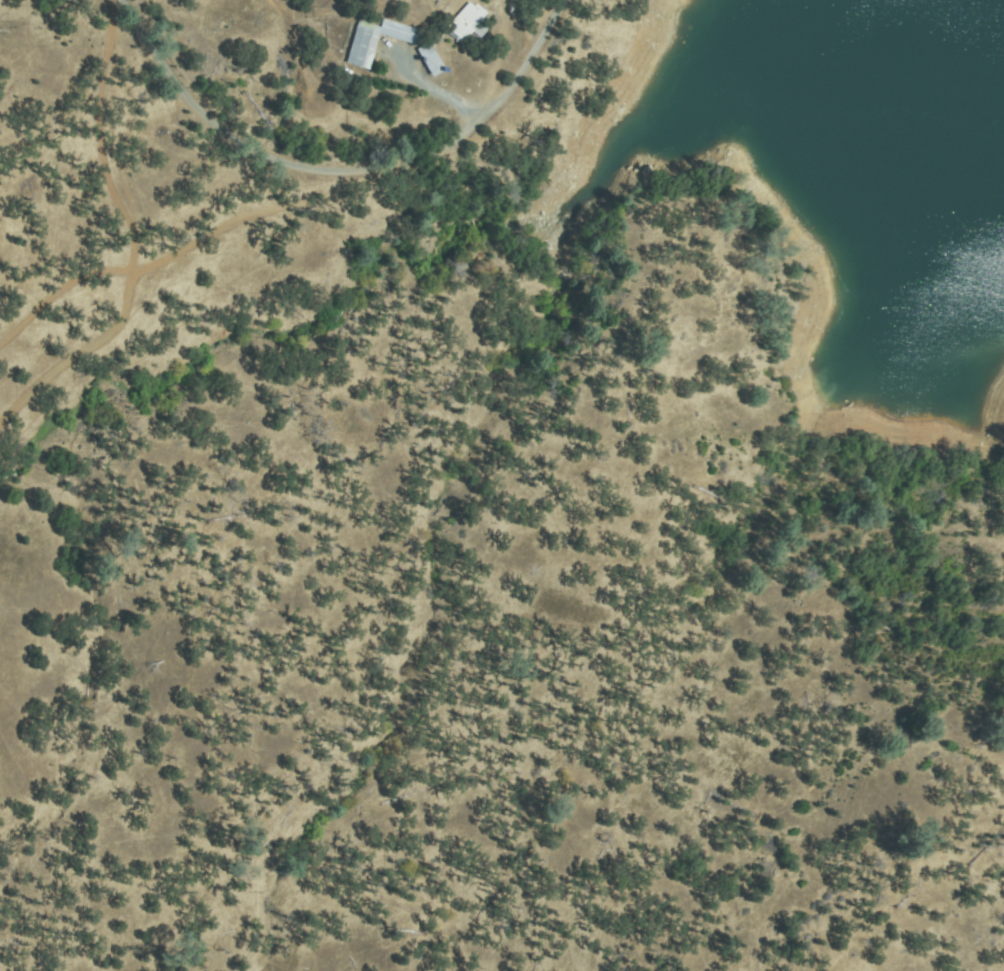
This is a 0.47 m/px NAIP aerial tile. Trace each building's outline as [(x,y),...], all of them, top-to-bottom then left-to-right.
[(471,3),(476,9),(480,5),(489,15),(463,41),(454,32),(459,26),(454,21),(471,3)] [(422,32),(418,44),(381,32),(385,20),(422,32)] [(369,68),(349,62),(360,26),(381,32),(369,68)] [(419,48),(431,42),(446,69),(434,76),(419,48)]
